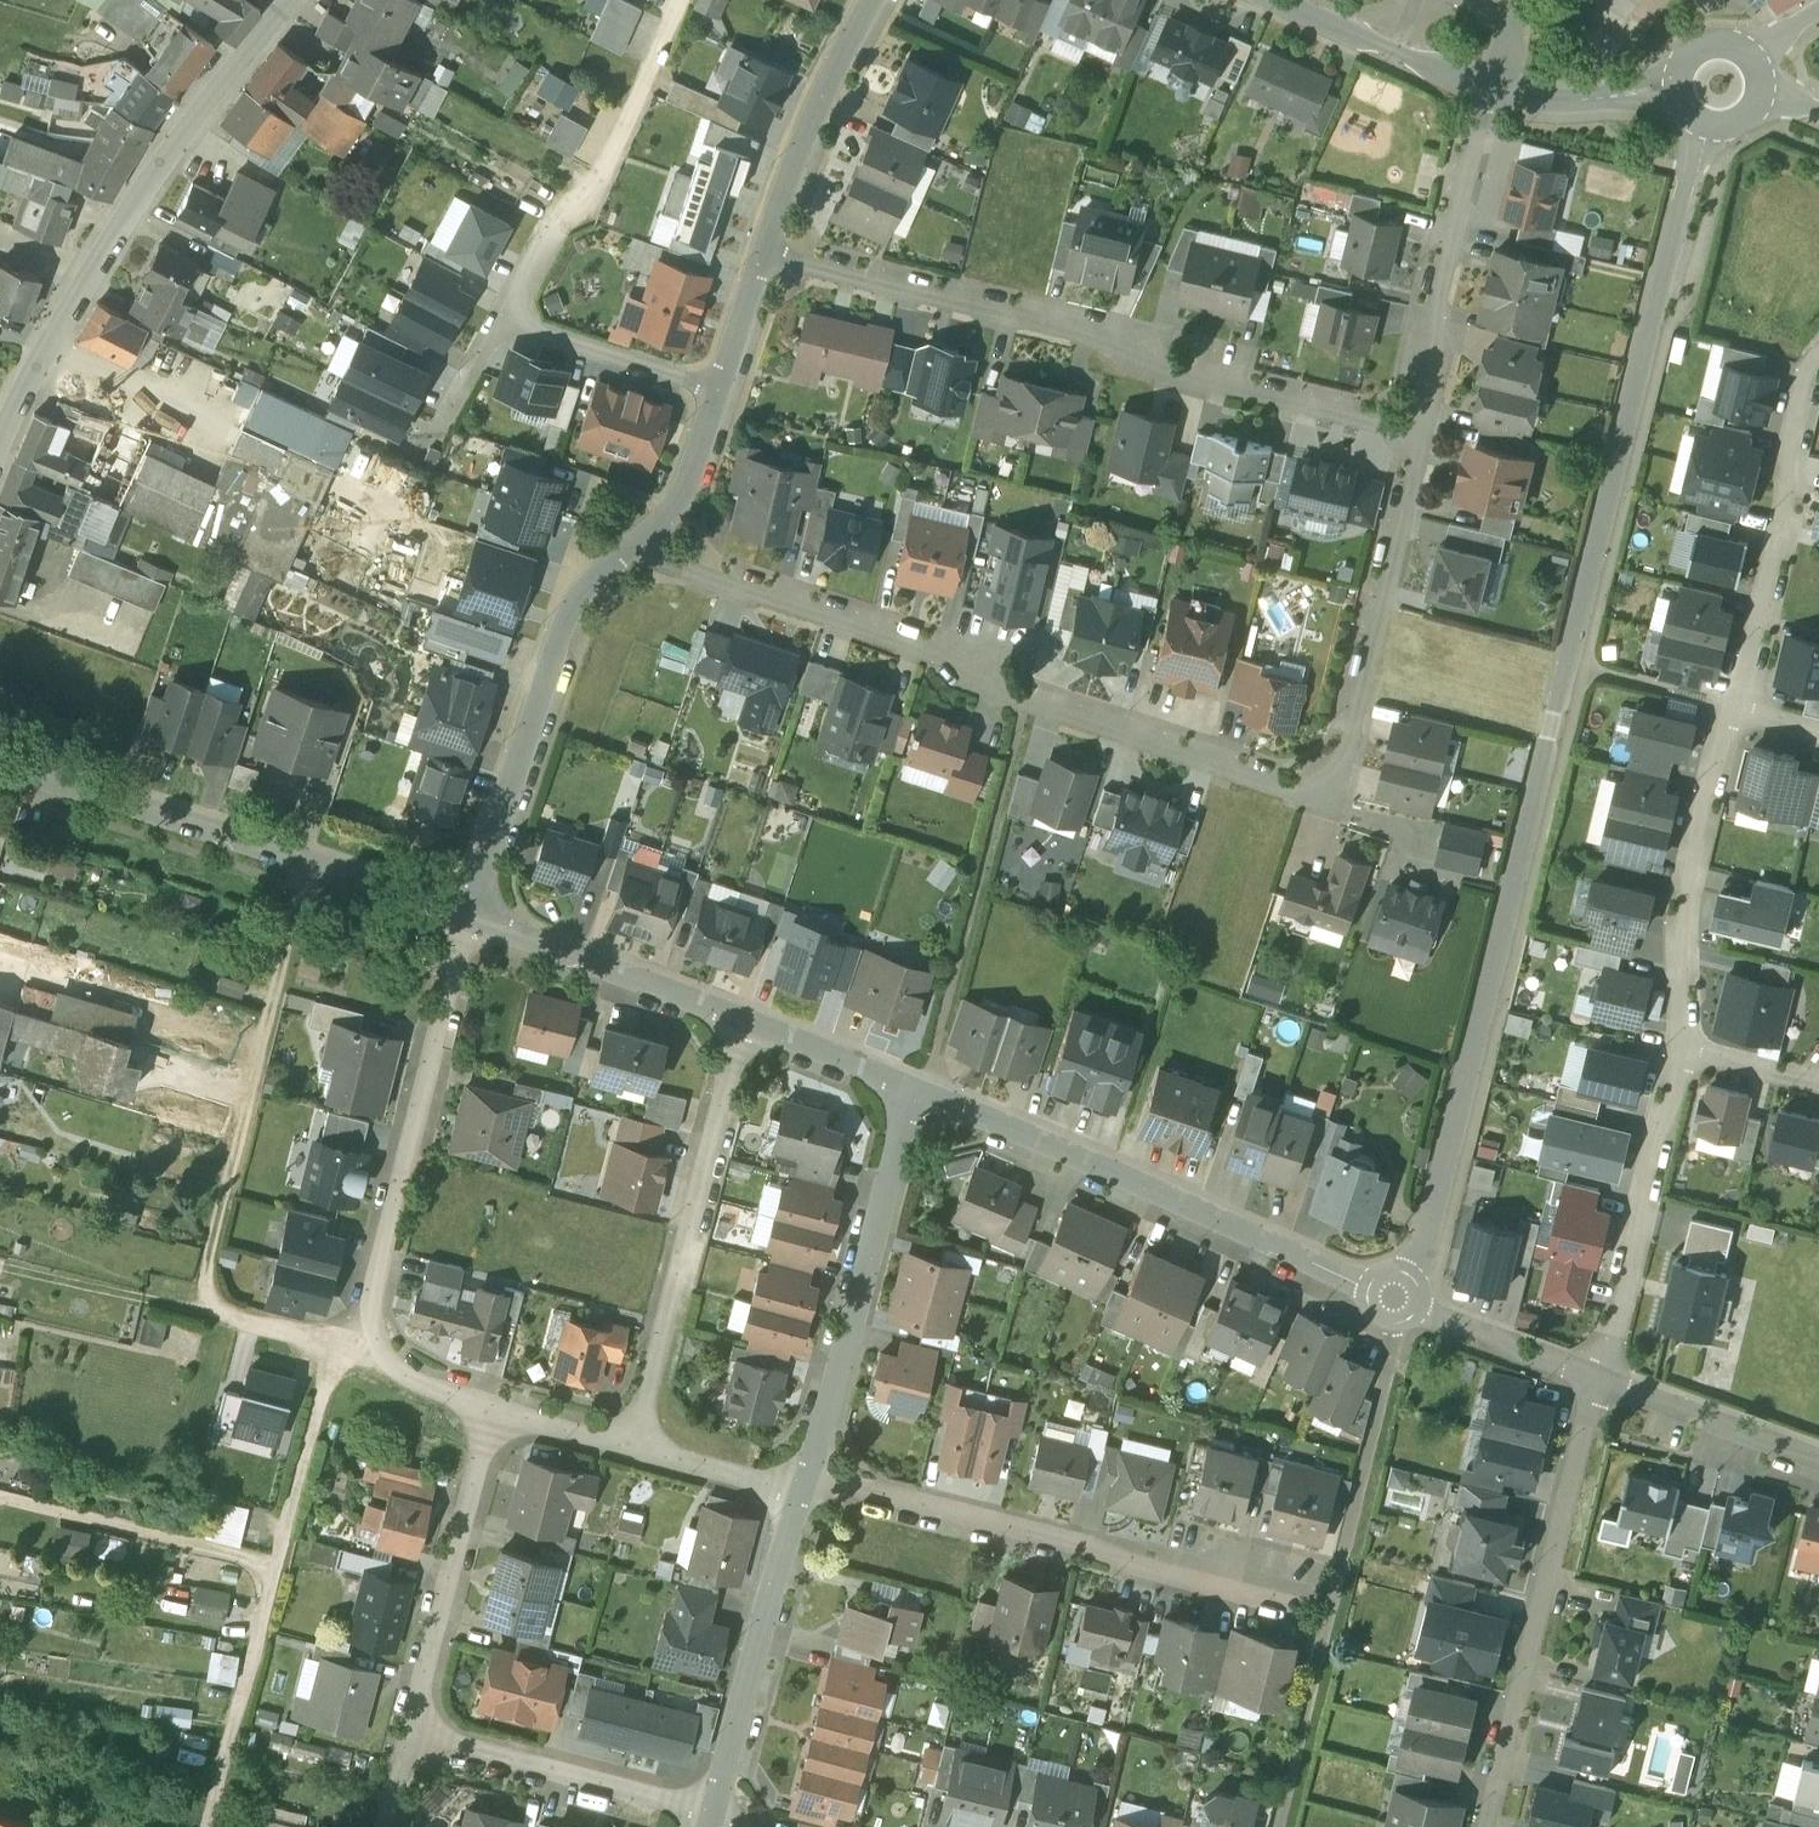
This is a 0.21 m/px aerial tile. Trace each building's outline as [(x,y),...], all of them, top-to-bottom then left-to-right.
[(97,9),(105,0),(84,0),(97,9)] [(167,8),(157,0),(105,0),(97,9),(142,42),(159,19),(167,8)] [(176,0),(157,0),(167,8),(171,11),(176,0)] [(171,11),(178,16),(185,0),(176,0),(171,11)] [(196,0),(185,0),(178,16),(184,21),(207,39),(223,17),(196,0)] [(245,0),(196,0),(223,17),(207,39),(213,44),(224,52),(260,10),(245,0)] [(345,21),(389,43),(415,0),(357,0),(345,21)] [(459,0),(435,0),(432,5),(461,21),(469,5),(459,0)] [(626,0),(608,0),(597,21),(626,36),(641,7),(626,0)] [(699,3),(717,11),(722,0),(701,0),(699,3)] [(941,0),(959,8),(962,0),(941,0)] [(994,9),(998,0),(974,0),(994,9)] [(994,9),(1024,22),(1026,23),(1026,22),(1036,0),(998,0),(994,9)] [(1026,22),(1026,23),(1024,22),(1018,35),(1034,42),(1041,27),(1051,3),(1046,0),(1036,0),(1026,22)] [(1051,3),(1041,27),(1058,35),(1066,17),(1064,16),(1071,0),(1053,0),(1051,3)] [(1064,16),(1066,17),(1079,23),(1081,29),(1092,34),(1107,0),(1071,0),(1064,16)] [(1092,34),(1120,46),(1122,47),(1134,22),(1143,0),(1107,0),(1092,34)] [(1785,8),(1797,0),(1779,0),(1785,8)] [(171,11),(167,8),(159,19),(176,32),(184,21),(178,16),(171,11)] [(345,21),(328,12),(316,33),(328,40),(346,50),(353,37),(383,52),(389,43),(345,21)] [(1190,27),(1170,18),(1155,53),(1177,63),(1176,65),(1197,75),(1198,72),(1213,79),(1217,72),(1229,44),(1227,43),(1211,36),(1213,33),(1192,23),(1190,27)] [(176,32),(146,74),(176,95),(213,44),(207,39),(184,21),(176,32)] [(316,33),(295,21),(277,44),(303,62),(310,66),(328,40),(316,33)] [(1149,28),(1134,22),(1122,47),(1120,46),(1114,60),(1131,68),(1149,28)] [(1232,34),(1227,43),(1229,44),(1217,72),(1237,81),(1247,59),(1253,43),(1232,34)] [(383,52),(353,37),(346,50),(335,72),(357,84),(402,105),(419,72),(387,55),(388,54),(383,52)] [(277,44),(245,87),(292,120),(296,123),(312,102),(287,84),(303,62),(277,44)] [(787,73),(730,47),(720,69),(733,74),(722,100),(721,102),(743,112),(765,121),(773,104),(775,105),(782,91),(779,90),(787,73)] [(1330,80),(1267,51),(1250,90),(1310,117),(1313,118),(1325,91),(1330,80)] [(944,75),(907,58),(893,90),(897,92),(896,94),(901,107),(897,114),(898,114),(932,130),(933,128),(940,112),(943,113),(952,95),(944,75)] [(513,90),(528,67),(516,59),(501,81),(513,90)] [(146,74),(125,61),(122,61),(120,64),(134,74),(113,105),(152,125),(157,121),(176,95),(146,74)] [(310,66),(303,62),(287,84),(312,102),(320,92),(332,70),(316,70),(310,66)] [(579,84),(550,69),(540,88),(568,104),(579,84)] [(335,72),(332,70),(320,92),(344,107),(357,84),(335,72)] [(722,100),(674,79),(665,98),(735,129),(743,112),(721,102),(722,100)] [(77,82),(49,82),(48,95),(63,99),(77,101),(77,82)] [(292,120),(245,87),(230,108),(236,112),(226,125),(236,133),(258,149),(251,159),(260,164),(292,120)] [(86,102),(77,101),(63,99),(48,95),(28,89),(28,106),(47,106),(55,111),(54,116),(84,119),(86,102)] [(1325,91),(1313,118),(1310,117),(1305,128),(1322,135),(1339,98),(1325,91)] [(312,102),(296,123),(340,154),(364,120),(344,107),(320,92),(312,102)] [(1004,116),(1034,130),(1041,114),(1011,100),(1004,116)] [(152,125),(113,105),(92,140),(132,162),(152,125)] [(588,126),(561,112),(545,142),(571,157),(588,126)] [(932,130),(898,114),(890,132),(925,147),(929,149),(937,130),(933,128),(932,130)] [(890,132),(873,124),(866,138),(905,155),(919,161),(925,147),(890,132)] [(236,133),(228,144),(251,159),(258,149),(236,133)] [(132,162),(92,140),(84,154),(82,163),(13,136),(5,158),(35,169),(68,181),(82,186),(110,197),(132,162)] [(905,155),(866,138),(865,140),(872,143),(867,155),(865,154),(856,173),(904,194),(919,161),(905,155)] [(691,178),(732,192),(739,168),(745,170),(750,157),(715,146),(710,160),(698,156),(691,178)] [(0,157),(0,183),(27,193),(30,194),(32,189),(29,188),(35,169),(5,158),(0,157)] [(1537,165),(1518,160),(1505,215),(1522,219),(1547,225),(1548,224),(1560,170),(1543,166),(1543,165),(1538,163),(1537,165)] [(919,161),(904,194),(919,201),(934,168),(919,161)] [(68,181),(35,169),(29,188),(32,189),(37,190),(38,188),(63,197),(68,181)] [(228,201),(213,232),(239,245),(240,246),(267,189),(235,173),(223,199),(228,201)] [(904,194),(856,173),(847,191),(849,192),(844,204),(838,201),(837,203),(877,221),(889,227),(904,194)] [(679,215),(691,178),(676,174),(664,210),(679,215)] [(732,192),(691,178),(679,215),(673,235),(714,248),(732,192)] [(1354,191),(1317,182),(1314,193),(1351,202),(1354,191)] [(223,199),(192,184),(177,215),(213,232),(228,201),(223,199)] [(1243,186),(1239,211),(1259,213),(1262,189),(1243,186)] [(63,197),(38,188),(37,190),(32,189),(30,194),(27,193),(15,226),(58,242),(73,200),(63,197)] [(1382,198),(1354,191),(1351,202),(1348,214),(1358,216),(1358,215),(1377,219),(1382,198)] [(904,194),(889,227),(905,234),(919,201),(904,194)] [(467,260),(485,270),(510,225),(472,203),(446,249),(467,260)] [(877,221),(837,203),(831,217),(883,240),(889,227),(877,221)] [(1069,269),(1069,272),(1099,279),(1115,214),(1085,207),(1081,223),(1069,269)] [(1115,214),(1099,279),(1129,286),(1129,284),(1141,237),(1145,221),(1115,214)] [(1377,219),(1358,215),(1358,216),(1347,262),(1387,272),(1398,225),(1377,219)] [(1081,223),(1065,219),(1053,265),(1069,269),(1081,223)] [(1547,225),(1522,219),(1517,238),(1539,244),(1552,247),(1557,226),(1548,224),(1547,225)] [(1185,225),(1168,266),(1188,271),(1195,243),(1196,243),(1200,229),(1185,225)] [(213,232),(208,244),(220,250),(233,258),(239,245),(213,232)] [(1614,238),(1593,233),(1589,256),(1609,261),(1614,238)] [(1164,243),(1141,237),(1129,284),(1144,288),(1164,243)] [(460,273),(467,260),(446,249),(429,239),(421,252),(426,255),(460,273)] [(1196,243),(1195,243),(1188,271),(1181,299),(1213,307),(1227,251),(1196,243)] [(1278,248),(1261,244),(1257,258),(1259,259),(1252,287),(1267,290),(1278,248)] [(1552,247),(1539,244),(1536,257),(1562,264),(1562,266),(1583,271),(1586,255),(1552,247)] [(159,245),(142,278),(147,280),(179,297),(195,263),(159,245)] [(1536,257),(1497,248),(1481,314),(1514,322),(1541,329),(1541,327),(1547,302),(1553,303),(1562,266),(1562,264),(1536,257)] [(233,258),(220,250),(209,270),(219,276),(214,284),(235,295),(250,267),(233,258)] [(1257,258),(1227,251),(1213,307),(1245,314),(1252,287),(1259,259),(1257,258)] [(460,273),(426,255),(418,269),(453,287),(453,286),(460,273)] [(708,277),(657,260),(651,279),(701,296),(708,277)] [(0,262),(0,307),(25,316),(39,277),(0,262)] [(453,287),(418,269),(392,318),(427,337),(426,338),(443,347),(470,295),(453,286),(453,287)] [(701,296),(651,279),(635,329),(685,346),(701,296)] [(179,297),(147,280),(131,312),(142,317),(171,331),(178,335),(186,320),(194,305),(179,297)] [(1353,291),(1320,283),(1316,301),(1325,303),(1325,302),(1349,308),(1353,291)] [(367,302),(357,297),(347,316),(358,321),(367,302)] [(1349,308),(1325,302),(1325,303),(1320,324),(1328,326),(1325,339),(1368,349),(1376,314),(1349,308)] [(120,315),(97,303),(77,338),(129,364),(144,334),(136,330),(117,320),(120,315)] [(215,316),(194,305),(186,320),(206,331),(215,316)] [(867,327),(806,313),(800,338),(795,341),(793,349),(796,354),(795,358),(856,373),(867,327)] [(142,317),(136,330),(144,334),(159,341),(165,344),(171,331),(142,317)] [(427,337),(392,318),(384,333),(419,351),(426,338),(427,337)] [(186,320),(178,335),(199,345),(206,331),(186,320)] [(1541,329),(1514,322),(1511,336),(1511,337),(1539,344),(1546,345),(1550,329),(1541,327),(1541,329)] [(856,373),(854,382),(877,387),(878,383),(877,383),(887,341),(890,328),(868,323),(867,327),(856,373)] [(358,346),(399,365),(408,347),(366,327),(358,346)] [(1539,344),(1511,337),(1511,336),(1498,333),(1495,348),(1536,358),(1539,344)] [(144,334),(129,364),(145,371),(159,341),(144,334)] [(915,347),(887,341),(877,383),(878,383),(906,389),(909,375),(914,354),(915,347)] [(957,350),(927,342),(918,378),(915,392),(932,396),(930,403),(961,410),(973,358),(956,354),(957,350)] [(1767,354),(1725,344),(1720,364),(1728,366),(1728,365),(1762,373),(1767,354)] [(358,346),(343,376),(410,408),(424,377),(399,365),(358,346)] [(527,353),(514,348),(499,395),(549,411),(554,413),(564,383),(568,372),(526,358),(527,353)] [(1536,358),(1495,348),(1491,363),(1487,366),(1484,366),(1480,380),(1485,381),(1485,380),(1534,392),(1534,391),(1528,389),(1531,379),(1538,375),(1540,366),(1536,358)] [(923,357),(914,354),(909,375),(918,378),(923,357)] [(1762,373),(1728,365),(1728,366),(1720,399),(1718,407),(1727,409),(1765,418),(1769,402),(1772,403),(1774,392),(1771,392),(1775,376),(1762,373)] [(410,408),(343,376),(330,403),(359,416),(397,434),(410,408)] [(1041,385),(1004,376),(999,395),(993,422),(994,422),(1030,431),(1041,385)] [(241,380),(233,398),(250,406),(258,388),(241,380)] [(1534,392),(1485,380),(1485,381),(1482,394),(1485,395),(1488,399),(1484,415),(1525,425),(1532,420),(1534,412),(1529,404),(1532,393),(1538,395),(1539,393),(1534,392)] [(626,392),(596,382),(576,441),(582,443),(584,438),(602,444),(600,449),(627,457),(628,452),(646,458),(644,463),(650,465),(670,406),(640,396),(641,393),(627,388),(626,392)] [(579,388),(564,383),(554,413),(549,411),(546,421),(566,427),(579,388)] [(1079,394),(1041,385),(1030,431),(1067,440),(1068,440),(1075,413),(1079,394)] [(250,406),(231,449),(274,469),(284,447),(331,470),(350,429),(258,388),(250,406)] [(980,390),(970,433),(990,438),(994,422),(993,422),(999,395),(980,390)] [(1720,399),(1701,394),(1695,417),(1717,422),(1724,424),(1727,409),(1718,407),(1720,399)] [(110,422),(64,404),(57,422),(70,428),(69,429),(101,442),(110,422)] [(1172,422),(1123,410),(1110,465),(1156,476),(1159,477),(1166,449),(1172,422)] [(1093,417),(1075,413),(1068,440),(1067,440),(1063,455),(1083,460),(1093,417)] [(57,422),(35,414),(16,458),(32,466),(62,478),(69,461),(58,455),(69,429),(70,428),(57,422)] [(1525,425),(1484,415),(1481,429),(1503,435),(1521,439),(1525,425)] [(389,431),(359,416),(353,430),(383,444),(389,431)] [(87,469),(78,487),(88,492),(117,505),(118,506),(133,475),(148,441),(150,437),(110,422),(101,442),(87,469)] [(1724,424),(1717,422),(1713,437),(1746,445),(1750,430),(1724,424)] [(1214,435),(1198,431),(1192,456),(1191,459),(1200,461),(1207,463),(1214,435)] [(1238,438),(1215,432),(1214,435),(1207,463),(1207,466),(1215,468),(1209,491),(1221,494),(1220,497),(1238,501),(1239,498),(1250,501),(1256,478),(1264,480),(1265,477),(1272,449),(1272,446),(1249,440),(1248,444),(1238,441),(1238,438)] [(1713,437),(1698,434),(1691,463),(1753,478),(1760,449),(1713,437)] [(1521,439),(1503,435),(1500,449),(1530,457),(1534,442),(1521,439)] [(148,441),(133,475),(204,509),(214,486),(148,455),(153,443),(148,441)] [(547,458),(506,444),(500,460),(505,462),(541,473),(547,458)] [(738,444),(728,486),(742,490),(743,490),(750,459),(752,459),(755,448),(738,444)] [(1500,449),(1477,444),(1472,462),(1463,460),(1460,475),(1469,477),(1464,498),(1487,503),(1517,511),(1530,457),(1500,449)] [(274,469),(233,559),(244,565),(271,577),(281,581),(331,470),(284,447),(274,469)] [(274,469),(231,449),(214,486),(204,509),(190,539),(206,546),(233,559),(274,469)] [(1192,456),(1166,449),(1159,477),(1156,476),(1153,491),(1182,498),(1188,474),(1191,459),(1192,456)] [(1287,453),(1272,449),(1265,477),(1281,481),(1287,453)] [(1338,462),(1321,458),(1320,462),(1302,457),(1289,508),(1343,521),(1344,517),(1354,475),(1355,470),(1337,466),(1338,462)] [(25,484),(32,466),(16,458),(0,499),(0,501),(16,508),(16,506),(48,518),(54,521),(62,499),(25,484)] [(752,459),(750,459),(743,490),(742,490),(733,526),(760,533),(777,465),(752,459)] [(820,463),(804,459),(801,470),(803,471),(795,502),(796,502),(810,506),(820,463)] [(1200,461),(1191,459),(1188,474),(1196,476),(1200,461)] [(87,469),(69,461),(62,478),(69,482),(78,487),(87,469)] [(541,473),(505,462),(495,492),(551,510),(555,498),(558,496),(562,485),(559,479),(541,473)] [(1753,478),(1691,463),(1684,492),(1704,497),(1737,505),(1746,507),(1753,478)] [(801,470),(777,465),(760,533),(787,539),(796,502),(795,502),(803,471),(801,470)] [(204,509),(133,475),(118,506),(190,539),(204,509)] [(1385,483),(1354,475),(1344,517),(1375,524),(1385,483)] [(88,492),(78,487),(69,482),(62,499),(54,521),(48,518),(47,521),(62,527),(60,531),(66,533),(66,532),(71,534),(74,529),(88,492)] [(117,505),(88,492),(74,529),(94,537),(103,541),(117,505)] [(541,540),(551,510),(495,492),(485,522),(522,534),(541,540)] [(916,497),(901,494),(890,536),(905,539),(910,517),(912,517),(916,497)] [(1737,505),(1704,497),(1700,513),(1733,520),(1737,505)] [(0,501),(0,599),(13,603),(39,531),(43,532),(47,521),(48,518),(16,506),(16,508),(0,501)] [(1517,511),(1487,503),(1481,529),(1506,536),(1511,537),(1517,511)] [(117,505),(103,541),(113,545),(120,527),(198,563),(206,546),(190,539),(118,506),(117,505)] [(810,506),(800,547),(819,552),(829,510),(810,506)] [(879,520),(830,508),(829,510),(819,552),(819,554),(868,565),(879,520)] [(983,513),(968,510),(963,529),(964,530),(959,552),(973,556),(983,513)] [(1698,530),(1729,538),(1733,520),(1700,513),(1691,511),(1688,528),(1698,530)] [(912,517),(910,517),(905,539),(896,576),(923,582),(937,523),(912,517)] [(47,521),(43,532),(58,538),(60,531),(62,527),(47,521)] [(516,550),(522,534),(485,522),(481,521),(475,537),(478,538),(516,550)] [(1481,529),(1450,522),(1444,545),(1491,556),(1490,558),(1501,560),(1506,536),(1481,529)] [(963,529),(937,523),(923,582),(950,589),(959,552),(964,530),(963,529)] [(1048,539),(995,527),(977,608),(1030,620),(1048,539)] [(94,537),(74,529),(71,534),(68,543),(78,547),(89,551),(94,537)] [(1729,538),(1698,530),(1689,571),(1737,583),(1747,542),(1729,538)] [(60,531),(58,538),(68,543),(71,534),(66,532),(66,533),(60,531)] [(469,565),(525,583),(534,556),(516,550),(478,538),(469,565)] [(1444,545),(1440,544),(1428,594),(1478,606),(1490,558),(1491,556),(1444,545)] [(89,551),(78,547),(67,573),(153,609),(164,582),(89,551)] [(271,577),(244,565),(240,574),(248,578),(234,610),(252,618),(271,577)] [(525,583),(469,565),(453,613),(453,614),(509,632),(525,583)] [(1067,583),(1057,625),(1071,629),(1079,596),(1081,596),(1083,587),(1067,583)] [(1721,592),(1684,584),(1680,599),(1717,608),(1721,592)] [(1081,596),(1079,596),(1071,629),(1065,653),(1077,656),(1076,660),(1094,664),(1110,598),(1100,596),(1094,599),(1081,596)] [(1121,601),(1110,598),(1094,664),(1113,669),(1113,665),(1125,668),(1131,643),(1140,610),(1138,610),(1125,607),(1121,601)] [(1717,608),(1680,599),(1673,598),(1666,629),(1723,643),(1731,612),(1717,608)] [(1156,605),(1140,601),(1138,610),(1140,610),(1131,643),(1145,647),(1156,605)] [(1217,611),(1188,603),(1186,613),(1170,609),(1154,675),(1176,680),(1174,687),(1191,691),(1193,684),(1215,690),(1231,624),(1215,620),(1217,611)] [(453,613),(435,607),(427,633),(500,657),(509,632),(453,614),(453,613)] [(1723,643),(1666,629),(1658,660),(1665,662),(1702,671),(1716,674),(1723,643)] [(734,640),(705,630),(693,668),(722,677),(734,640)] [(1790,634),(1779,680),(1809,687),(1818,689),(1818,641),(1790,634)] [(795,655),(736,635),(734,640),(722,677),(721,680),(753,691),(777,699),(780,699),(795,655)] [(1227,698),(1252,703),(1259,672),(1260,673),(1263,662),(1255,660),(1238,655),(1227,698)] [(845,671),(809,659),(799,690),(833,701),(841,676),(843,676),(845,671)] [(1702,671),(1665,662),(1661,678),(1698,687),(1702,671)] [(491,685),(440,668),(434,671),(410,744),(426,750),(427,750),(437,721),(466,731),(456,760),(465,763),(491,685)] [(1260,673),(1259,672),(1252,703),(1249,717),(1291,727),(1298,700),(1304,696),(1300,689),(1302,683),(1260,673)] [(843,676),(841,676),(833,701),(820,740),(858,752),(860,746),(858,746),(860,741),(873,746),(885,708),(877,706),(883,690),(843,676)] [(154,734),(154,737),(186,747),(205,691),(172,681),(166,699),(154,734)] [(1809,687),(1803,712),(1818,716),(1818,689),(1809,687)] [(344,711),(275,689),(255,748),(324,771),(344,711)] [(237,702),(205,691),(186,747),(219,758),(219,756),(231,721),(237,702)] [(753,691),(744,719),(768,727),(777,699),(753,691)] [(150,694),(139,729),(154,734),(166,699),(150,694)] [(903,714),(885,708),(873,746),(890,752),(903,714)] [(1694,721),(1638,708),(1629,742),(1635,743),(1672,752),(1686,755),(1694,721)] [(967,727),(921,712),(915,731),(912,731),(910,738),(913,739),(906,758),(932,766),(951,772),(952,773),(960,748),(967,727)] [(1451,722),(1415,713),(1412,727),(1412,728),(1447,736),(1451,722)] [(247,726),(231,721),(219,756),(235,761),(247,726)] [(466,731),(437,721),(427,750),(447,757),(456,760),(466,731)] [(1447,736),(1412,728),(1412,727),(1397,724),(1389,757),(1439,769),(1447,736)] [(77,737),(61,732),(58,744),(73,749),(77,737)] [(1672,752),(1635,743),(1630,765),(1666,774),(1672,752)] [(1740,802),(1781,812),(1793,768),(1796,755),(1754,745),(1740,802)] [(984,756),(960,748),(952,773),(951,772),(945,789),(970,797),(984,756)] [(427,750),(426,750),(407,806),(410,812),(418,815),(424,812),(449,820),(461,784),(465,786),(466,784),(441,776),(447,757),(427,750)] [(456,760),(447,757),(441,776),(466,784),(472,765),(465,763),(456,760)] [(1439,769),(1389,757),(1381,790),(1396,793),(1432,801),(1439,769)] [(906,758),(901,775),(927,783),(932,766),(906,758)] [(1093,773),(1049,759),(1042,780),(1032,810),(1035,811),(1076,824),(1093,773)] [(259,770),(236,762),(228,786),(251,793),(259,770)] [(1666,774),(1630,765),(1626,781),(1662,790),(1666,774)] [(1793,768),(1781,812),(1811,819),(1818,788),(1818,775),(1793,768)] [(1042,780),(1018,772),(1007,814),(1032,822),(1035,811),(1032,810),(1042,780)] [(1626,781),(1619,779),(1612,811),(1669,825),(1677,793),(1662,790),(1626,781)] [(1122,793),(1103,787),(1092,822),(1110,828),(1122,793)] [(1143,796),(1123,789),(1122,793),(1110,828),(1105,844),(1125,851),(1123,857),(1141,863),(1143,857),(1163,863),(1168,847),(1179,813),(1181,808),(1161,802),(1163,797),(1145,791),(1143,796)] [(1432,801),(1396,793),(1393,808),(1428,816),(1432,801)] [(1669,825),(1612,811),(1604,842),(1611,844),(1647,853),(1661,856),(1669,825)] [(1198,819),(1179,813),(1168,847),(1186,853),(1198,819)] [(626,822),(610,817),(600,847),(616,853),(619,845),(626,822)] [(1485,830),(1448,821),(1438,863),(1475,872),(1485,830)] [(564,844),(545,838),(534,872),(556,879),(562,889),(571,884),(580,887),(594,844),(576,838),(564,844)] [(1647,853),(1611,844),(1607,859),(1643,868),(1647,853)] [(616,853),(606,886),(619,891),(629,863),(630,864),(635,850),(619,845),(616,853)] [(83,864),(46,854),(42,868),(79,878),(83,864)] [(1367,865),(1340,855),(1329,887),(1356,896),(1367,865)] [(953,871),(942,860),(931,871),(942,882),(953,871)] [(630,864),(629,863),(619,891),(608,923),(634,932),(654,872),(630,864)] [(698,871),(696,876),(710,881),(714,870),(700,865),(698,871)] [(679,880),(670,908),(684,913),(696,876),(698,871),(682,866),(678,879),(679,880)] [(654,872),(634,932),(659,940),(670,908),(679,880),(678,879),(654,872)] [(1329,887),(1295,875),(1283,908),(1297,913),(1296,917),(1299,923),(1307,926),(1313,923),(1314,918),(1345,929),(1356,896),(1329,887)] [(682,916),(697,921),(705,899),(710,881),(696,876),(684,913),(682,916)] [(1652,893),(1595,879),(1587,913),(1600,917),(1636,926),(1644,927),(1652,893)] [(1793,887),(1758,879),(1753,897),(1789,906),(1793,887)] [(740,891),(710,881),(705,899),(734,909),(740,891)] [(1443,900),(1391,883),(1371,943),(1391,950),(1395,936),(1428,947),(1435,942),(1438,933),(1435,925),(1443,900)] [(1753,897),(1721,890),(1713,923),(1781,939),(1789,906),(1753,897)] [(767,900),(740,891),(734,909),(761,918),(767,900)] [(734,909),(705,899),(697,921),(688,950),(717,959),(734,909)] [(764,919),(756,942),(769,946),(783,905),(767,900),(761,918),(764,919)] [(5,933),(11,909),(0,906),(0,931),(5,933)] [(734,909),(717,959),(747,969),(756,942),(764,919),(761,918),(734,909)] [(796,914),(783,909),(775,932),(789,937),(794,921),(796,914)] [(1636,926),(1600,917),(1593,946),(1621,953),(1629,955),(1636,926)] [(827,982),(840,943),(819,936),(821,930),(794,921),(789,937),(775,978),(814,990),(817,979),(827,982)] [(35,942),(5,933),(0,951),(30,960),(35,942)] [(827,982),(848,989),(861,948),(842,941),(840,943),(827,982)] [(1593,946),(1579,943),(1575,960),(1604,967),(1617,970),(1621,953),(1593,946)] [(861,950),(844,1001),(881,1013),(882,1007),(864,1001),(866,996),(867,996),(877,965),(879,966),(882,957),(861,950)] [(914,968),(882,957),(879,966),(877,965),(867,996),(866,996),(864,1001),(882,1007),(881,1013),(910,1022),(924,979),(918,977),(914,968)] [(1791,967),(1763,960),(1758,978),(1787,985),(1791,967)] [(1617,970),(1604,967),(1601,982),(1595,981),(1591,998),(1597,999),(1593,1014),(1640,1026),(1651,979),(1617,970)] [(0,969),(0,1000),(11,1005),(16,1007),(18,1007),(23,987),(26,977),(0,969)] [(1758,978),(1729,971),(1716,1028),(1760,1039),(1778,1043),(1778,1042),(1792,987),(1787,985),(1758,978)] [(1272,1001),(1278,981),(1253,973),(1247,994),(1272,1001)] [(59,998),(23,987),(18,1007),(54,1018),(59,998)] [(577,1005),(530,994),(518,1038),(566,1050),(575,1015),(577,1005)] [(977,1004),(962,999),(948,1041),(962,1045),(963,1045),(977,1004)] [(0,1000),(0,1056),(7,1034),(16,1007),(11,1005),(0,1000)] [(364,1012),(316,1000),(310,1025),(331,1031),(333,1022),(360,1029),(364,1012)] [(1007,1014),(977,1004),(963,1045),(962,1045),(959,1053),(990,1064),(1007,1014)] [(18,1007),(16,1007),(7,1034),(80,1055),(89,1028),(54,1018),(18,1007)] [(1138,1031),(1073,1009),(1049,1083),(1113,1104),(1138,1031)] [(1507,1029),(1529,1033),(1532,1015),(1510,1011),(1507,1029)] [(1037,1024),(1007,1014),(990,1064),(1021,1074),(1024,1066),(1023,1066),(1037,1024)] [(592,1019),(575,1015),(566,1050),(583,1054),(585,1044),(592,1019)] [(360,1029),(333,1022),(331,1031),(324,1060),(346,1066),(338,1097),(380,1108),(391,1062),(393,1063),(399,1039),(360,1029)] [(1051,1029),(1037,1024),(1023,1066),(1024,1066),(1038,1070),(1051,1029)] [(663,1043),(605,1027),(599,1048),(591,1076),(618,1084),(620,1075),(652,1084),(663,1043)] [(129,1040),(89,1028),(80,1055),(75,1074),(131,1091),(140,1063),(124,1058),(129,1040)] [(1778,1043),(1760,1039),(1757,1053),(1778,1058),(1782,1043),(1778,1042),(1778,1043)] [(517,1043),(514,1051),(548,1060),(550,1051),(517,1043)] [(599,1048),(585,1044),(583,1054),(578,1072),(591,1076),(599,1048)] [(1646,1059),(1591,1045),(1581,1087),(1581,1088),(1603,1093),(1636,1101),(1646,1059)] [(1249,1050),(1235,1092),(1249,1096),(1251,1090),(1253,1090),(1264,1055),(1249,1050)] [(346,1066),(324,1060),(317,1091),(338,1097),(346,1066)] [(1427,1080),(1410,1065),(1396,1079),(1412,1095),(1427,1080)] [(1219,1088),(1159,1068),(1138,1130),(1167,1140),(1167,1142),(1179,1146),(1180,1144),(1198,1150),(1219,1088)] [(545,1087),(517,1080),(513,1096),(530,1101),(530,1102),(541,1105),(545,1087)] [(1603,1093),(1581,1088),(1581,1087),(1560,1082),(1556,1099),(1599,1110),(1603,1093)] [(1748,1094),(1711,1084),(1707,1098),(1701,1097),(1697,1115),(1703,1117),(1699,1131),(1737,1140),(1744,1114),(1748,1094)] [(513,1096),(468,1085),(452,1147),(515,1163),(530,1102),(530,1101),(513,1096)] [(685,1096),(651,1088),(642,1119),(663,1125),(677,1128),(685,1096)] [(1253,1090),(1251,1090),(1249,1096),(1229,1159),(1261,1170),(1280,1110),(1283,1101),(1253,1090)] [(825,1111),(803,1106),(801,1101),(792,1099),(788,1102),(785,1101),(776,1136),(783,1148),(787,1149),(800,1153),(801,1151),(810,1154),(812,1148),(841,1155),(841,1154),(835,1152),(840,1130),(821,1125),(825,1111)] [(1599,1110),(1556,1099),(1552,1115),(1558,1116),(1558,1115),(1595,1124),(1599,1110)] [(1781,1109),(1771,1151),(1813,1161),(1818,1137),(1818,1118),(1781,1109)] [(368,1120),(328,1110),(320,1142),(360,1152),(368,1120)] [(1310,1120),(1280,1110),(1261,1170),(1293,1180),(1303,1149),(1313,1120),(1310,1120)] [(1329,1116),(1313,1110),(1310,1120),(1313,1120),(1303,1149),(1317,1154),(1322,1138),(1329,1116)] [(642,1119),(621,1114),(614,1142),(656,1153),(663,1125),(642,1119)] [(1761,1119),(1744,1114),(1737,1140),(1733,1156),(1751,1160),(1761,1119)] [(1595,1124),(1558,1115),(1558,1116),(1553,1135),(1548,1133),(1542,1157),(1570,1164),(1617,1175),(1628,1132),(1595,1124)] [(207,1131),(193,1128),(189,1145),(203,1148),(207,1131)] [(1317,1154),(1309,1179),(1323,1184),(1333,1153),(1335,1154),(1338,1143),(1322,1138),(1317,1154)] [(320,1142),(315,1141),(303,1190),(352,1202),(356,1189),(359,1189),(365,1168),(361,1167),(365,1153),(360,1152),(320,1142)] [(656,1153),(614,1142),(601,1191),(653,1205),(665,1155),(656,1153)] [(841,1155),(812,1148),(810,1154),(801,1151),(800,1153),(799,1159),(795,1174),(834,1184),(841,1155)] [(800,1153),(787,1149),(786,1156),(799,1159),(800,1153)] [(1335,1154),(1333,1153),(1323,1184),(1315,1206),(1336,1212),(1343,1209),(1350,1212),(1353,1218),(1371,1224),(1381,1195),(1385,1192),(1387,1185),(1386,1180),(1386,1178),(1374,1174),(1376,1167),(1371,1158),(1357,1153),(1348,1158),(1335,1154)] [(780,1170),(795,1174),(799,1159),(786,1156),(784,1155),(780,1170)] [(1570,1164),(1542,1157),(1538,1174),(1556,1178),(1566,1180),(1570,1164)] [(1474,1165),(1472,1181),(1491,1184),(1493,1168),(1474,1165)] [(1017,1187),(975,1170),(960,1206),(980,1215),(976,1224),(995,1232),(997,1233),(1010,1202),(1017,1187)] [(834,1184),(795,1174),(791,1188),(830,1198),(834,1184)] [(1566,1180),(1556,1178),(1550,1201),(1566,1205),(1566,1202),(1594,1209),(1599,1188),(1566,1180)] [(791,1188),(783,1186),(775,1215),(831,1230),(839,1201),(830,1198),(791,1188)] [(1033,1212),(1010,1202),(997,1233),(995,1232),(991,1242),(1016,1252),(1033,1212)] [(1594,1209),(1566,1202),(1566,1205),(1563,1216),(1559,1215),(1554,1235),(1558,1236),(1546,1288),(1583,1297),(1592,1259),(1597,1260),(1608,1213),(1594,1209)] [(1050,1244),(1042,1263),(1043,1263),(1039,1274),(1063,1288),(1095,1217),(1068,1205),(1050,1244)] [(143,1213),(113,1207),(111,1221),(140,1227),(143,1213)] [(326,1217),(291,1208),(287,1224),(322,1233),(326,1217)] [(831,1230),(775,1215),(767,1245),(775,1247),(814,1258),(823,1260),(831,1230)] [(1095,1217),(1063,1288),(1090,1297),(1094,1286),(1095,1287),(1104,1268),(1122,1229),(1095,1217)] [(1520,1232),(1513,1260),(1531,1264),(1540,1223),(1522,1219),(1520,1232)] [(1520,1232),(1470,1220),(1456,1278),(1506,1290),(1513,1260),(1520,1232)] [(1734,1231),(1692,1220),(1684,1253),(1695,1255),(1692,1266),(1716,1272),(1719,1260),(1726,1261),(1734,1231)] [(322,1233),(287,1224),(278,1258),(333,1272),(341,1238),(322,1233)] [(1050,1244),(1036,1238),(1023,1267),(1039,1274),(1043,1263),(1042,1263),(1050,1244)] [(237,1247),(221,1243),(216,1262),(232,1266),(237,1247)] [(814,1258),(775,1247),(772,1261),(811,1271),(814,1258)] [(983,1257),(945,1247),(941,1261),(965,1268),(964,1270),(978,1273),(983,1257)] [(1166,1262),(1144,1252),(1125,1293),(1114,1318),(1115,1319),(1168,1344),(1170,1344),(1181,1320),(1200,1277),(1180,1268),(1181,1266),(1167,1260),(1166,1262)] [(941,1261),(909,1253),(901,1285),(957,1300),(964,1270),(965,1268),(941,1261)] [(333,1272),(278,1258),(269,1293),(304,1302),(324,1307),(333,1272)] [(430,1259),(425,1277),(427,1278),(457,1286),(462,1268),(430,1259)] [(811,1271),(772,1261),(768,1275),(807,1285),(811,1271)] [(1692,1266),(1677,1262),(1662,1324),(1711,1335),(1726,1274),(1716,1272),(1692,1266)] [(1117,1275),(1104,1268),(1095,1287),(1094,1286),(1090,1297),(1105,1303),(1112,1287),(1117,1275)] [(768,1275),(760,1273),(752,1301),(808,1317),(816,1288),(768,1275)] [(457,1286),(427,1278),(423,1294),(453,1302),(457,1286)] [(1261,1294),(1230,1280),(1217,1310),(1206,1335),(1207,1335),(1236,1348),(1261,1294)] [(957,1300),(901,1285),(893,1317),(924,1326),(948,1332),(949,1330),(957,1300)] [(522,1291),(505,1287),(503,1295),(505,1295),(499,1318),(516,1322),(524,1291),(522,1291)] [(1125,1293),(1112,1287),(1105,1303),(1097,1320),(1111,1327),(1115,1319),(1114,1318),(1125,1293)] [(503,1295),(480,1289),(475,1307),(453,1302),(423,1294),(419,1293),(412,1319),(468,1334),(464,1348),(490,1354),(499,1318),(505,1295),(503,1295)] [(304,1302),(269,1293),(265,1309),(300,1318),(304,1302)] [(1261,1294),(1236,1348),(1238,1349),(1240,1345),(1260,1355),(1262,1356),(1274,1331),(1285,1305),(1261,1294)] [(808,1317),(752,1301),(745,1331),(753,1333),(792,1343),(801,1346),(808,1317)] [(1194,1325),(1182,1352),(1197,1359),(1207,1335),(1206,1335),(1217,1310),(1203,1304),(1194,1325)] [(0,1305),(0,1316),(9,1318),(12,1307),(0,1305)] [(563,1347),(569,1323),(571,1315),(551,1310),(543,1342),(563,1347)] [(165,1325),(142,1318),(136,1342),(160,1348),(165,1325)] [(1287,1337),(1281,1350),(1296,1357),(1311,1324),(1296,1318),(1287,1337)] [(1296,1357),(1293,1363),(1308,1370),(1303,1380),(1322,1388),(1336,1357),(1336,1358),(1338,1355),(1347,1335),(1313,1319),(1311,1324),(1296,1357)] [(1181,1320),(1170,1344),(1168,1344),(1165,1352),(1179,1358),(1182,1352),(1194,1325),(1181,1320)] [(605,1331),(569,1323),(563,1347),(558,1371),(595,1380),(601,1354),(607,1332),(605,1331)] [(627,1328),(607,1323),(605,1331),(607,1332),(601,1354),(619,1358),(627,1328)] [(948,1332),(924,1326),(920,1340),(958,1350),(962,1333),(949,1330),(948,1332)] [(1274,1331),(1262,1356),(1260,1355),(1250,1378),(1265,1384),(1281,1350),(1287,1337),(1274,1331)] [(792,1343),(753,1333),(749,1348),(776,1355),(788,1358),(792,1343)] [(937,1351),(903,1343),(899,1358),(933,1366),(937,1351)] [(749,1348),(733,1344),(730,1358),(739,1360),(772,1369),(776,1355),(749,1348)] [(899,1358),(881,1353),(876,1374),(880,1375),(875,1392),(894,1397),(890,1411),(915,1418),(918,1403),(923,1404),(933,1366),(899,1358)] [(1338,1355),(1336,1358),(1336,1357),(1322,1388),(1320,1392),(1319,1391),(1314,1404),(1347,1419),(1349,1420),(1361,1394),(1372,1370),(1338,1355)] [(772,1369),(739,1360),(733,1381),(727,1384),(731,1390),(727,1404),(741,1408),(747,1418),(757,1412),(771,1415),(782,1372),(772,1369)] [(292,1378),(250,1368),(243,1395),(234,1430),(276,1440),(292,1378)] [(1526,1381),(1490,1372),(1485,1391),(1495,1393),(1495,1392),(1522,1398),(1526,1381)] [(961,1386),(944,1381),(937,1412),(952,1415),(956,1401),(958,1401),(961,1386)] [(230,1444),(234,1430),(243,1395),(224,1390),(211,1439),(230,1444)] [(1522,1398),(1495,1392),(1495,1393),(1486,1430),(1543,1444),(1553,1406),(1522,1398)] [(1372,1399),(1361,1394),(1349,1420),(1347,1419),(1343,1427),(1363,1436),(1372,1399)] [(1026,1401),(1011,1398),(1007,1413),(1009,1414),(1006,1429),(1019,1432),(1026,1401)] [(958,1401),(956,1401),(952,1415),(941,1460),(968,1467),(982,1407),(958,1401)] [(982,1407),(968,1467),(995,1473),(1006,1429),(1009,1414),(1007,1413),(982,1407)] [(1107,1429),(1092,1425),(1087,1446),(1089,1447),(1087,1454),(1100,1458),(1103,1446),(1107,1429)] [(1543,1444),(1486,1430),(1477,1466),(1477,1467),(1503,1474),(1534,1481),(1543,1444)] [(1087,1446),(1042,1435),(1030,1484),(1077,1496),(1087,1454),(1089,1447),(1087,1446)] [(1210,1443),(1192,1439),(1185,1469),(1201,1473),(1207,1449),(1209,1450),(1210,1443)] [(27,1444),(9,1440),(6,1455),(24,1459),(27,1444)] [(1119,1450),(1103,1446),(1100,1458),(1093,1488),(1109,1492),(1119,1450)] [(1209,1450),(1207,1449),(1201,1473),(1193,1506),(1217,1512),(1231,1455),(1209,1450)] [(1171,1462),(1138,1454),(1137,1461),(1119,1457),(1121,1450),(1119,1450),(1109,1492),(1106,1503),(1128,1508),(1129,1504),(1158,1511),(1157,1515),(1158,1516),(1171,1462)] [(425,1469),(370,1455),(364,1478),(377,1481),(374,1492),(388,1495),(388,1493),(430,1504),(434,1487),(422,1484),(425,1469)] [(1255,1461),(1231,1455),(1217,1512),(1243,1518),(1251,1486),(1257,1462),(1255,1461)] [(1273,1459),(1257,1455),(1255,1461),(1257,1462),(1251,1486),(1265,1489),(1273,1459)] [(596,1477),(528,1459),(512,1520),(534,1526),(560,1533),(560,1531),(569,1498),(588,1503),(596,1477)] [(1289,1463),(1273,1459),(1265,1489),(1280,1493),(1286,1470),(1287,1470),(1289,1463)] [(1280,1493),(1271,1526),(1297,1533),(1313,1469),(1289,1463),(1287,1470),(1286,1470),(1280,1493)] [(1503,1474),(1477,1467),(1477,1466),(1468,1463),(1463,1481),(1499,1490),(1503,1474)] [(1337,1475),(1313,1469),(1297,1533),(1322,1539),(1330,1506),(1336,1483),(1335,1482),(1337,1475)] [(1681,1485),(1629,1473),(1617,1520),(1667,1532),(1669,1533),(1678,1498),(1681,1485)] [(1353,1479),(1337,1475),(1335,1482),(1336,1483),(1330,1506),(1345,1510),(1353,1479)] [(1499,1490),(1463,1481),(1457,1504),(1468,1507),(1501,1515),(1507,1492),(1499,1490)] [(711,1488),(707,1508),(741,1516),(743,1502),(717,1490),(711,1488)] [(430,1504),(388,1493),(388,1495),(385,1508),(380,1528),(376,1542),(417,1552),(430,1504)] [(1753,1493),(1751,1500),(1730,1495),(1728,1504),(1718,1547),(1752,1556),(1756,1540),(1774,1529),(1767,1519),(1773,1498),(1753,1493)] [(1710,1506),(1678,1498),(1669,1533),(1667,1532),(1663,1551),(1683,1556),(1686,1545),(1700,1548),(1701,1543),(1710,1506)] [(1728,1504),(1712,1500),(1710,1506),(1701,1543),(1718,1547),(1728,1504)] [(221,1502),(217,1538),(244,1541),(248,1505),(221,1502)] [(385,1508),(368,1504),(363,1523),(380,1528),(385,1508)] [(1501,1515),(1468,1507),(1463,1526),(1459,1525),(1453,1529),(1451,1538),(1454,1544),(1459,1545),(1454,1564),(1506,1576),(1520,1520),(1501,1515)] [(1810,1507),(1797,1561),(1818,1567),(1818,1509),(1810,1507)] [(621,1508),(614,1535),(637,1542),(645,1515),(621,1508)] [(741,1516),(707,1508),(691,1566),(691,1567),(721,1575),(738,1580),(754,1520),(741,1516)] [(560,1533),(534,1526),(530,1542),(542,1545),(572,1553),(577,1535),(560,1531),(560,1533)] [(95,1535),(63,1528),(57,1555),(89,1562),(95,1535)] [(572,1553),(542,1545),(539,1558),(558,1563),(557,1564),(569,1567),(572,1553)] [(392,1561),(340,1547),(336,1565),(367,1573),(367,1571),(388,1577),(392,1561)] [(539,1558),(502,1549),(494,1583),(549,1597),(557,1564),(558,1563),(539,1558)] [(718,1590),(721,1575),(691,1567),(691,1566),(659,1558),(655,1575),(679,1581),(714,1590),(718,1590)] [(388,1577),(367,1571),(367,1573),(351,1635),(393,1646),(410,1582),(388,1577)] [(1475,1584),(1433,1574),(1426,1601),(1435,1603),(1435,1602),(1469,1610),(1475,1584)] [(1034,1584),(1006,1577),(1000,1604),(995,1623),(998,1624),(995,1636),(1040,1647),(1052,1596),(1032,1591),(1034,1584)] [(893,1585),(872,1580),(868,1595),(878,1597),(875,1610),(886,1613),(889,1600),(893,1585)] [(714,1590),(679,1581),(671,1615),(706,1623),(714,1590)] [(549,1597),(494,1583),(485,1615),(521,1624),(541,1629),(541,1628),(549,1597)] [(922,1592),(894,1585),(893,1585),(889,1600),(918,1607),(922,1592)] [(228,1593),(198,1587),(191,1616),(221,1623),(228,1593)] [(1662,1601),(1620,1591),(1613,1619),(1646,1628),(1645,1629),(1655,1631),(1662,1601)] [(1000,1604),(978,1599),(971,1630),(995,1636),(998,1624),(995,1623),(1000,1604)] [(875,1610),(847,1603),(837,1639),(871,1649),(879,1650),(883,1634),(911,1641),(919,1607),(918,1607),(889,1600),(886,1613),(875,1610)] [(1469,1610),(1435,1602),(1435,1603),(1424,1648),(1440,1652),(1438,1661),(1473,1669),(1475,1661),(1493,1666),(1503,1628),(1487,1624),(1488,1621),(1479,1619),(1480,1613),(1469,1610)] [(1107,1607),(1088,1603),(1079,1640),(1095,1644),(1093,1653),(1118,1659),(1119,1655),(1139,1659),(1141,1651),(1146,1630),(1146,1629),(1132,1626),(1134,1617),(1129,1615),(1130,1609),(1116,1605),(1114,1612),(1107,1610),(1107,1607)] [(706,1623),(671,1615),(666,1614),(659,1642),(665,1643),(673,1657),(672,1660),(713,1670),(724,1628),(706,1623)] [(1160,1634),(1155,1654),(1166,1657),(1172,1664),(1169,1676),(1203,1684),(1203,1681),(1209,1659),(1208,1659),(1213,1635),(1215,1629),(1199,1626),(1199,1624),(1184,1620),(1184,1622),(1164,1617),(1160,1634)] [(1613,1619),(1608,1618),(1607,1621),(1597,1618),(1591,1642),(1601,1644),(1595,1669),(1633,1679),(1645,1629),(1646,1628),(1613,1619)] [(541,1629),(521,1624),(517,1639),(547,1647),(552,1631),(541,1628),(541,1629)] [(1160,1634),(1146,1630),(1141,1651),(1155,1654),(1160,1634)] [(1217,1685),(1216,1688),(1232,1692),(1246,1635),(1230,1631),(1228,1639),(1217,1685)] [(1280,1642),(1247,1634),(1246,1635),(1232,1692),(1283,1704),(1293,1664),(1276,1660),(1280,1642)] [(1228,1639),(1213,1635),(1208,1659),(1209,1659),(1203,1681),(1217,1685),(1228,1639)] [(871,1649),(837,1639),(833,1654),(835,1654),(867,1663),(871,1649)] [(351,1651),(317,1642),(313,1658),(324,1661),(325,1659),(347,1665),(351,1651)] [(548,1647),(544,1663),(578,1672),(582,1656),(548,1647)] [(236,1655),(216,1651),(212,1681),(232,1685),(236,1655)] [(512,1655),(494,1651),(483,1693),(492,1707),(504,1710),(514,1704),(521,1715),(549,1722),(562,1668),(543,1663),(512,1655)] [(867,1663),(835,1654),(831,1669),(868,1679),(872,1664),(867,1663)] [(347,1665),(325,1659),(324,1661),(314,1702),(298,1698),(293,1716),(309,1720),(356,1733),(366,1696),(370,1697),(377,1673),(347,1665)] [(1449,1677),(1411,1668),(1407,1685),(1416,1687),(1417,1685),(1445,1692),(1449,1677)] [(831,1669),(830,1669),(821,1702),(874,1715),(883,1683),(868,1679),(831,1669)] [(567,1714),(585,1718),(592,1689),(596,1675),(579,1671),(567,1714)] [(1445,1692),(1417,1685),(1416,1687),(1408,1720),(1467,1734),(1476,1700),(1445,1692)] [(1626,1697),(1584,1686),(1579,1704),(1622,1715),(1622,1714),(1626,1697)] [(633,1747),(644,1702),(592,1689),(585,1718),(581,1734),(633,1747)] [(1818,1692),(1811,1723),(1811,1725),(1818,1726),(1818,1692)] [(644,1702),(633,1747),(685,1761),(689,1745),(697,1716),(644,1702)] [(700,1702),(689,1745),(708,1749),(719,1707),(700,1702)] [(874,1715),(821,1702),(813,1734),(866,1748),(874,1715)] [(1622,1715),(1579,1704),(1574,1726),(1579,1727),(1577,1735),(1565,1733),(1559,1760),(1610,1773),(1616,1745),(1611,1744),(1613,1736),(1626,1739),(1631,1716),(1622,1714),(1622,1715)] [(193,1725),(192,1707),(170,1708),(171,1726),(193,1725)] [(274,1731),(295,1736),(298,1723),(277,1718),(274,1731)] [(1467,1734),(1408,1720),(1400,1752),(1400,1754),(1428,1762),(1459,1769),(1467,1734)] [(1811,1725),(1811,1723),(1809,1722),(1805,1740),(1818,1744),(1818,1726),(1811,1725)] [(1203,1729),(1182,1724),(1178,1740),(1199,1745),(1203,1729)] [(272,1732),(269,1742),(287,1747),(290,1737),(272,1732)] [(866,1748),(813,1734),(805,1765),(858,1779),(866,1748)] [(1031,1741),(1016,1737),(1011,1759),(1026,1763),(1031,1741)] [(325,1748),(296,1741),(293,1750),(322,1758),(325,1748)] [(934,1781),(933,1785),(948,1788),(956,1755),(958,1756),(960,1746),(944,1742),(941,1753),(937,1767),(934,1781)] [(1682,1749),(1672,1787),(1686,1791),(1696,1753),(1682,1749)] [(941,1753),(928,1750),(924,1763),(937,1767),(941,1753)] [(1428,1762),(1400,1754),(1400,1752),(1391,1750),(1387,1767),(1396,1770),(1425,1776),(1428,1762)] [(948,1788),(941,1817),(968,1823),(983,1762),(958,1756),(956,1755),(948,1788)] [(1804,1758),(1794,1797),(1796,1797),(1818,1803),(1818,1762),(1804,1758)] [(1010,1769),(1002,1802),(1016,1805),(1017,1798),(1026,1763),(1011,1759),(1009,1768),(1010,1769)] [(968,1823),(983,1826),(996,1826),(1002,1802),(1010,1769),(1009,1768),(983,1762),(968,1823)] [(937,1767),(924,1763),(921,1778),(934,1781),(937,1767)] [(1042,1767),(1026,1763),(1017,1798),(1031,1802),(1038,1776),(1039,1776),(1042,1767)] [(858,1779),(805,1765),(796,1798),(797,1798),(835,1808),(849,1812),(858,1779)] [(1425,1776),(1396,1770),(1392,1789),(1399,1791),(1399,1789),(1428,1796),(1432,1778),(1425,1776)] [(1038,1776),(1031,1802),(1025,1826),(1054,1826),(1065,1782),(1039,1776),(1038,1776)] [(1109,1783),(1093,1779),(1091,1788),(1092,1789),(1086,1815),(1100,1818),(1109,1783)] [(1616,1790),(1574,1779),(1570,1793),(1596,1799),(1592,1816),(1609,1821),(1616,1790)] [(1065,1782),(1054,1826),(1083,1826),(1086,1815),(1092,1789),(1091,1788),(1065,1782)] [(1537,1785),(1528,1823),(1545,1826),(1589,1826),(1592,1816),(1596,1799),(1570,1793),(1537,1785)] [(1399,1789),(1399,1791),(1391,1821),(1416,1826),(1455,1826),(1460,1804),(1428,1796),(1399,1789)] [(1237,1796),(1216,1791),(1205,1798),(1213,1811),(1209,1826),(1246,1826),(1244,1826),(1246,1819),(1255,1821),(1261,1797),(1238,1792),(1237,1796)] [(1796,1797),(1789,1823),(1807,1826),(1818,1826),(1818,1803),(1796,1797)] [(835,1808),(797,1798),(793,1813),(831,1824),(835,1808)] [(1784,1806),(1770,1803),(1767,1817),(1780,1820),(1784,1806)] [(469,1808),(464,1826),(456,1823),(455,1826),(520,1826),(522,1821),(514,1819),(512,1810),(502,1807),(497,1815),(469,1808)] [(239,1820),(268,1826),(302,1826),(305,1817),(270,1808),(268,1815),(242,1809),(239,1820)] [(1165,1814),(1162,1826),(1183,1826),(1184,1819),(1165,1814)] [(0,1817),(0,1826),(25,1826),(26,1822),(0,1817)] [(1116,1817),(1114,1826),(1156,1826),(1116,1817)] [(1767,1817),(1764,1826),(1807,1826),(1789,1823),(1780,1820),(1767,1817)]
